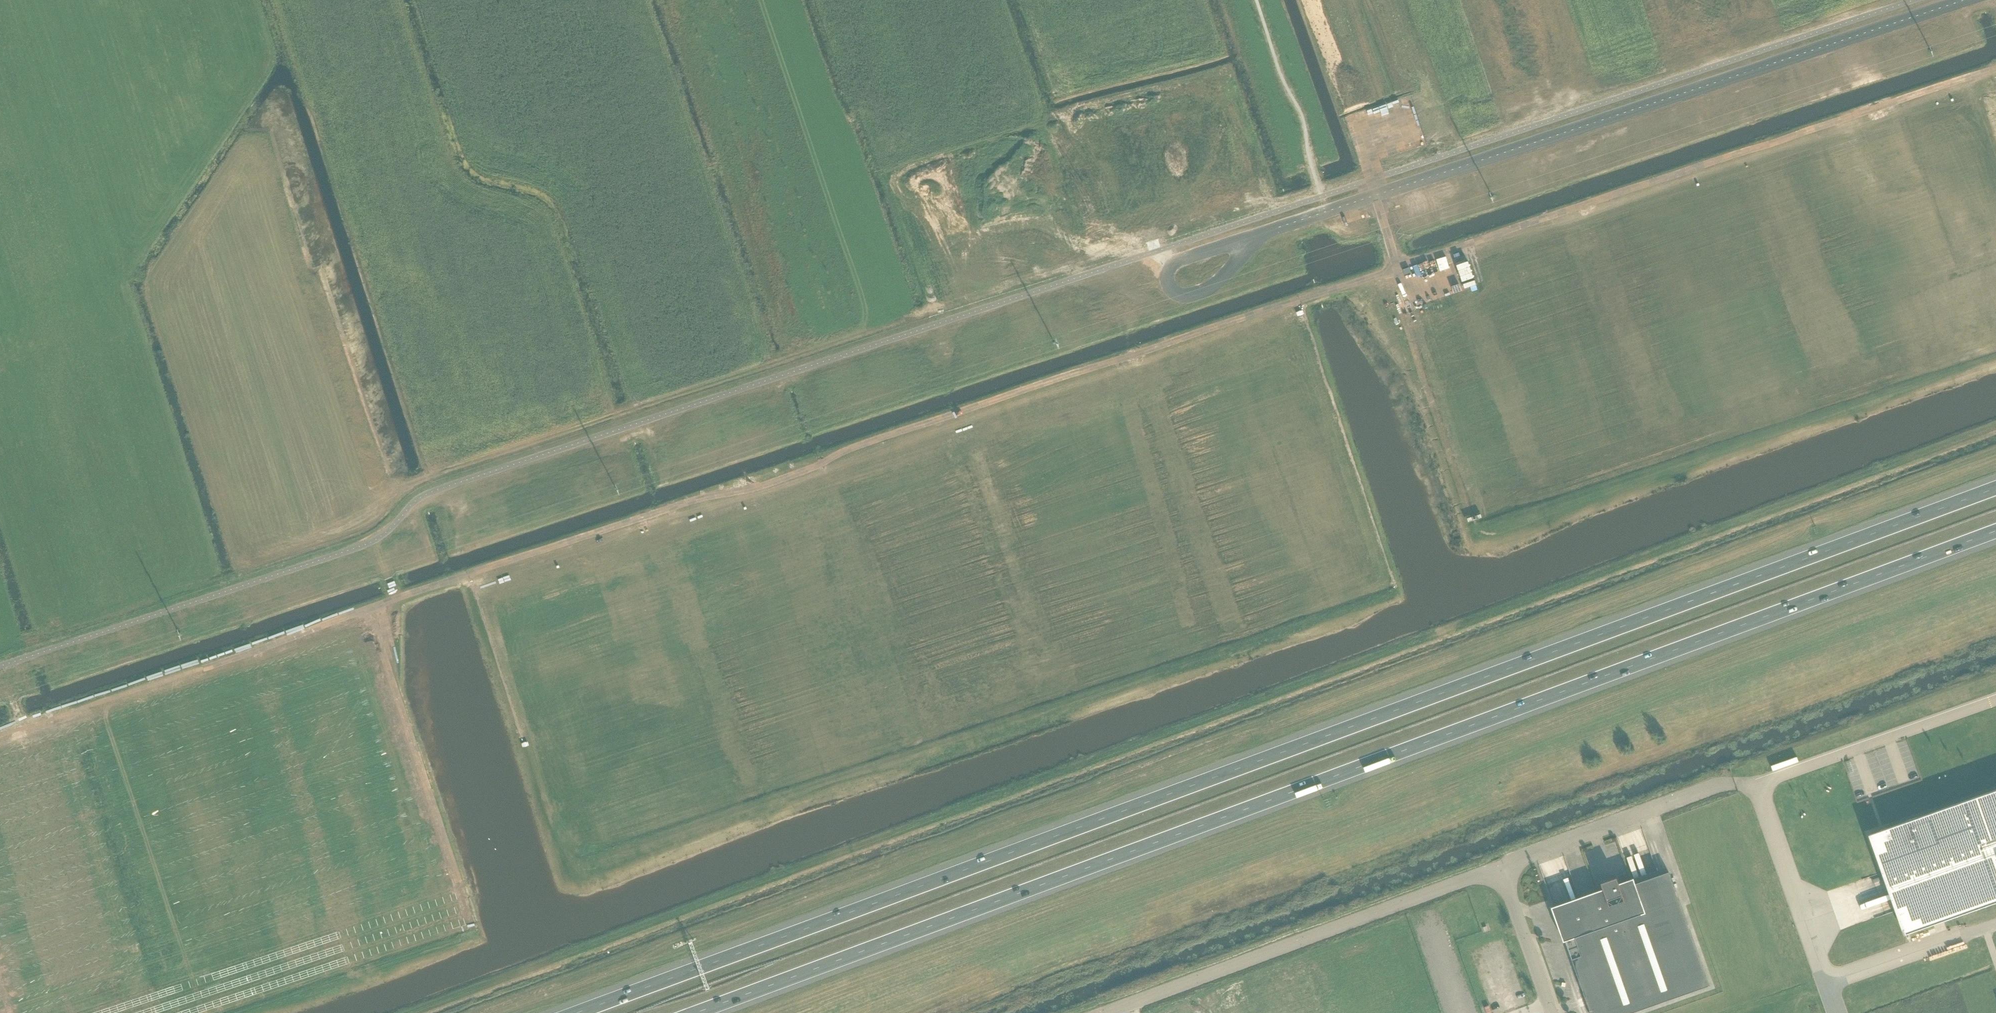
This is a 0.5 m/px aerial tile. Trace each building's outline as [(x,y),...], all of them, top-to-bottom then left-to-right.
[(1870,834),(1905,933),(1995,901),(1995,790),(1870,834)] [(1601,883),(1605,894),(1555,911),(1591,1012),(1632,1012),(1709,985),(1668,871),(1620,889),(1616,877),(1601,883)]
